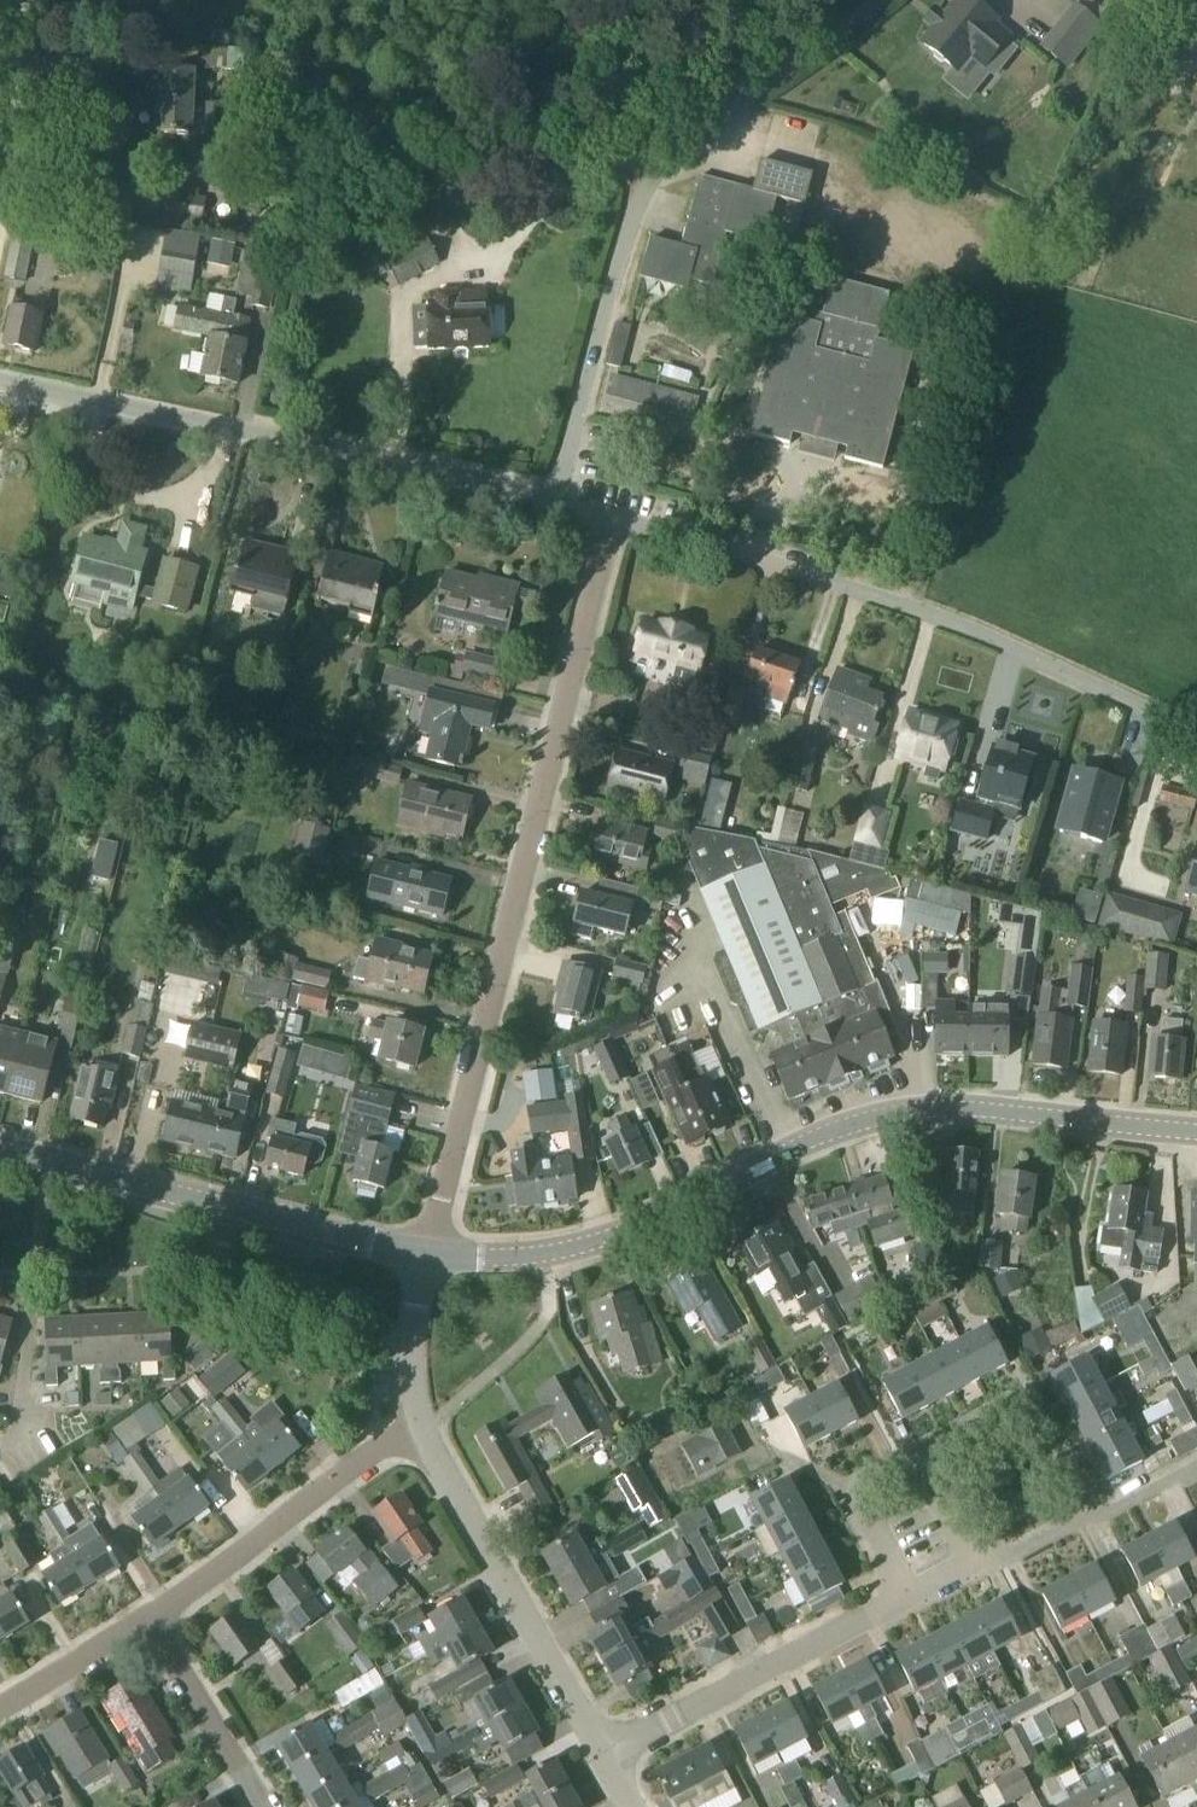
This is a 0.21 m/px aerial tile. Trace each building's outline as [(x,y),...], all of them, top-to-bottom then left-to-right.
[(933,53),(933,58),(942,64),(946,63),(956,72),(967,58),(984,72),(1012,38),(995,24),(996,23),(968,0),(958,0),(922,44),(933,53)] [(1067,71),(1103,28),(1075,5),(1039,49),(1067,71)] [(1163,39),(1196,55),(1196,23),(1175,12),(1163,39)] [(209,72),(244,72),(244,50),(209,50),(209,72)] [(159,72),(158,104),(192,105),(194,73),(159,72)] [(216,106),(192,105),(158,104),(156,135),(188,137),(187,158),(213,159),(214,142),(215,142),(216,106)] [(687,224),(693,225),(726,235),(764,245),(776,199),(804,207),(812,176),(761,162),(753,192),(700,177),(687,224)] [(190,231),(192,220),(202,222),(206,200),(196,198),(198,188),(170,182),(161,225),(190,231)] [(726,235),(693,225),(691,232),(686,231),(683,241),(688,242),(686,249),(650,239),(640,279),(687,291),(689,281),(712,287),(726,235)] [(166,233),(157,287),(190,293),(199,239),(166,233)] [(3,280),(25,285),(34,245),(11,240),(3,280)] [(739,240),(732,264),(746,267),(753,244),(739,240)] [(400,287),(408,282),(439,265),(426,241),(395,258),(385,264),(400,287)] [(233,246),(214,242),(211,256),(230,260),(233,246)] [(247,247),(237,296),(251,299),(249,306),(268,310),(280,254),(247,247)] [(831,281),(819,328),(782,318),(751,437),(789,447),(792,437),(847,451),(844,462),(882,472),(913,353),(876,343),(889,297),(831,281)] [(427,306),(429,352),(488,349),(486,304),(458,305),(458,293),(435,294),(435,305),(427,306)] [(220,317),(179,308),(174,330),(210,337),(202,378),(237,385),(246,345),(244,344),(248,321),(233,317),(236,301),(224,299),(220,317)] [(30,314),(32,307),(14,303),(13,310),(11,309),(3,347),(34,354),(43,317),(30,314)] [(625,354),(610,350),(606,368),(620,372),(625,354)] [(699,400),(678,395),(672,417),(693,422),(699,400)] [(74,583),(105,591),(101,607),(132,614),(135,598),(152,602),(155,591),(136,586),(144,555),(138,554),(143,532),(124,526),(119,545),(106,541),(105,545),(85,540),(74,583)] [(230,588),(253,594),(250,607),(253,611),(279,618),(284,615),(287,602),(298,557),(242,543),(230,588)] [(385,569),(328,555),(317,600),(374,614),(385,569)] [(200,568),(163,559),(155,591),(152,602),(152,604),(189,613),(200,568)] [(11,599),(16,578),(0,574),(0,597),(11,599)] [(484,633),(505,639),(513,608),(527,611),(531,597),(515,593),(517,588),(496,583),(494,588),(445,575),(439,597),(440,597),(438,604),(435,603),(434,608),(437,609),(435,616),(485,629),(484,633)] [(5,623),(9,607),(0,605),(0,622),(5,623)] [(642,624),(635,651),(678,663),(676,667),(695,672),(697,668),(700,668),(707,641),(689,636),(690,631),(662,624),(660,629),(642,624)] [(784,707),(798,666),(756,652),(746,680),(771,689),(766,701),(784,707)] [(495,680),(499,664),(466,656),(462,672),(495,680)] [(383,684),(400,689),(404,671),(387,667),(383,684)] [(881,700),(870,696),(874,685),(837,671),(819,720),(849,731),(847,738),(871,747),(878,729),(871,727),(875,715),(878,716),(880,713),(876,712),(881,700)] [(736,730),(745,694),(730,690),(721,726),(736,730)] [(494,709),(431,693),(425,715),(437,718),(426,761),(459,769),(460,767),(462,767),(464,760),(462,760),(470,726),(488,731),(494,709)] [(924,717),(910,713),(897,758),(928,766),(925,778),(937,782),(940,770),(944,771),(948,757),(953,759),(957,745),(951,743),(955,729),(923,720),(924,717)] [(714,755),(721,726),(703,722),(696,751),(714,755)] [(794,785),(807,788),(818,746),(804,743),(794,785)] [(997,750),(993,749),(976,808),(959,804),(952,832),(986,842),(996,805),(1018,812),(1020,806),(1024,807),(1030,788),(1026,787),(1033,760),(1015,755),(1017,751),(998,746),(997,750)] [(617,753),(607,791),(663,805),(672,767),(617,753)] [(684,754),(680,771),(705,777),(709,761),(684,754)] [(404,771),(351,757),(345,782),(373,790),(375,782),(400,788),(404,771)] [(1118,783),(1076,772),(1059,833),(1101,845),(1118,783)] [(719,832),(731,786),(712,781),(700,827),(719,832)] [(470,802),(407,786),(397,826),(432,835),(433,832),(461,839),(470,802)] [(1196,797),(1162,789),(1159,802),(1193,811),(1196,797)] [(877,846),(886,817),(875,814),(867,812),(859,841),(877,846)] [(591,858),(614,864),(637,869),(651,873),(656,850),(643,846),(646,834),(599,822),(591,858)] [(681,829),(657,823),(654,836),(678,843),(681,829)] [(330,833),(302,826),(294,855),(323,862),(328,843),(330,833)] [(686,829),(675,873),(693,876),(700,893),(708,914),(725,954),(716,957),(712,965),(729,1006),(737,1008),(749,1036),(758,1032),(758,1033),(775,1026),(786,1051),(771,1057),(780,1079),(779,1079),(789,1102),(824,1088),(795,1018),(810,1012),(820,1008),(825,1006),(800,952),(765,866),(758,851),(755,843),(686,829)] [(109,882),(117,845),(100,841),(91,878),(109,882)] [(887,1009),(877,985),(876,982),(873,984),(844,914),(834,918),(831,910),(868,895),(871,904),(900,892),(895,881),(891,883),(889,876),(809,855),(755,843),(758,851),(765,866),(800,952),(825,1006),(820,1008),(810,1012),(795,1018),(824,1088),(826,1088),(828,1095),(848,1087),(846,1080),(847,1079),(850,1086),(860,1082),(857,1075),(863,1072),(866,1079),(886,1071),(883,1064),(892,1060),(885,1043),(899,1037),(887,1009)] [(1185,894),(1196,897),(1196,849),(1185,894)] [(368,899),(393,906),(441,918),(451,881),(377,863),(368,899)] [(954,892),(922,883),(917,902),(949,911),(954,892)] [(664,898),(641,892),(637,907),(660,912),(664,898)] [(582,895),(574,926),(572,937),(591,942),(594,930),(624,937),(631,907),(582,895)] [(1098,927),(1119,934),(1129,903),(1108,897),(1098,927)] [(663,921),(658,949),(678,952),(682,923),(663,921)] [(354,980),(366,984),(400,993),(401,986),(423,992),(432,959),(394,948),(395,946),(377,941),(371,963),(360,960),(354,980)] [(331,973),(298,965),(299,960),(280,955),(274,978),(294,983),(294,980),(327,988),(331,973)] [(1166,959),(1148,957),(1145,991),(1163,993),(1166,959)] [(938,976),(938,958),(924,958),(924,976),(938,976)] [(1035,963),(1015,960),(1010,996),(1030,999),(1035,963)] [(613,978),(632,983),(641,985),(645,970),(617,963),(613,978)] [(586,1025),(599,975),(564,965),(558,988),(562,989),(555,1017),(575,1022),(574,1024),(579,1025),(579,1023),(586,1025)] [(1068,994),(1042,990),(1032,1067),(1065,1071),(1072,1008),(1085,1010),(1090,971),(1071,968),(1068,994)] [(1144,981),(1128,980),(1124,1013),(1140,1015),(1144,981)] [(264,998),(268,999),(284,1003),(288,988),(268,983),(264,998)] [(328,995),(302,989),(298,1005),(324,1012),(328,995)] [(330,994),(328,1007),(361,1011),(362,999),(330,994)] [(85,999),(69,995),(53,1062),(69,1066),(85,999)] [(646,1015),(669,1007),(664,995),(642,1002),(646,1015)] [(689,995),(670,1003),(675,1015),(694,1008),(689,995)] [(137,1002),(131,1025),(148,1029),(153,1006),(137,1002)] [(966,1059),(967,1021),(953,1021),(953,1005),(936,1005),(935,1058),(966,1059)] [(967,1010),(967,1021),(966,1059),(1007,1060),(1008,1011),(967,1010)] [(286,1034),(301,1033),(298,1013),(284,1015),(286,1034)] [(594,1043),(609,1038),(610,1042),(638,1032),(634,1020),(591,1036),(594,1043)] [(380,1061),(393,1065),(413,1070),(422,1033),(389,1024),(389,1026),(373,1022),(370,1036),(385,1041),(380,1061)] [(1162,1043),(1152,1042),(1149,1080),(1180,1082),(1183,1045),(1178,1045),(1180,1025),(1163,1023),(1162,1043)] [(193,1024),(185,1061),(236,1073),(245,1036),(193,1024)] [(1126,1029),(1093,1025),(1087,1074),(1120,1077),(1126,1029)] [(141,1062),(148,1032),(128,1028),(121,1058),(141,1062)] [(8,1097),(13,1079),(14,1079),(24,1038),(0,1032),(0,1095),(8,1097)] [(56,1046),(24,1038),(14,1079),(13,1079),(8,1097),(42,1105),(56,1046)] [(612,1042),(593,1050),(609,1088),(629,1079),(612,1042)] [(674,1062),(707,1137),(712,1135),(716,1136),(723,1133),(724,1129),(729,1127),(708,1083),(706,1084),(699,1071),(688,1044),(669,1052),(674,1062)] [(299,1067),(312,1071),(318,1050),(305,1046),(299,1067)] [(282,1098),(293,1054),(277,1050),(266,1094),(282,1098)] [(668,1050),(648,1059),(654,1072),(653,1073),(666,1102),(687,1146),(691,1144),(695,1146),(702,1143),(703,1139),(707,1137),(674,1062),(669,1052),(668,1050)] [(552,1096),(551,1067),(520,1068),(521,1097),(552,1096)] [(83,1070),(81,1079),(71,1121),(103,1129),(107,1110),(110,1111),(117,1078),(83,1070)] [(660,1105),(647,1075),(631,1082),(644,1112),(660,1105)] [(219,1140),(216,1156),(235,1160),(245,1120),(244,1120),(244,1117),(245,1118),(253,1087),(233,1083),(226,1116),(224,1115),(219,1140)] [(356,1088),(339,1158),(358,1162),(353,1183),(359,1185),(358,1189),(376,1193),(377,1189),(384,1190),(392,1154),(380,1151),(383,1138),(386,1129),(394,1097),(370,1091),(356,1088)] [(566,1104),(570,1131),(575,1166),(596,1163),(592,1130),(590,1131),(585,1098),(566,1100),(566,1104)] [(200,1152),(209,1112),(174,1104),(165,1143),(200,1152)] [(570,1131),(566,1104),(526,1109),(529,1136),(570,1131)] [(617,1139),(606,1144),(620,1176),(649,1163),(635,1131),(630,1133),(624,1120),(611,1126),(617,1139)] [(301,1137),(297,1140),(294,1136),(296,1127),(273,1122),(268,1140),(273,1141),(266,1169),(303,1178),(306,1164),(316,1166),(322,1163),(325,1148),(322,1142),(301,1137)] [(541,1206),(535,1167),(533,1153),(512,1156),(514,1170),(512,1170),(513,1180),(507,1180),(508,1187),(506,1187),(509,1209),(516,1208),(516,1209),(541,1206)] [(933,1187),(932,1214),(974,1216),(975,1195),(978,1156),(947,1154),(947,1166),(946,1185),(945,1187),(933,1187)] [(535,1167),(541,1206),(575,1201),(569,1162),(535,1167)] [(1029,1220),(1034,1180),(1002,1176),(996,1215),(1010,1217),(1008,1232),(1024,1234),(1026,1219),(1029,1220)] [(883,1178),(849,1189),(863,1228),(869,1226),(876,1248),(912,1236),(904,1212),(894,1216),(891,1207),(892,1206),(883,1178)] [(834,1237),(863,1228),(849,1189),(804,1204),(813,1231),(830,1225),(834,1237)] [(1102,1228),(1102,1230),(1099,1247),(1123,1250),(1120,1272),(1156,1277),(1161,1237),(1145,1235),(1147,1217),(1143,1217),(1146,1196),(1114,1192),(1109,1229),(1102,1228)] [(774,1225),(740,1243),(758,1276),(770,1269),(780,1287),(777,1289),(785,1303),(795,1298),(806,1318),(819,1311),(816,1306),(830,1298),(812,1266),(800,1272),(774,1225)] [(913,1247),(922,1275),(938,1270),(929,1242),(913,1247)] [(1001,1244),(982,1243),(980,1268),(1000,1269),(1001,1244)] [(739,1330),(703,1265),(669,1284),(687,1316),(698,1309),(717,1342),(739,1330)] [(996,1281),(1003,1299),(1023,1290),(1015,1273),(996,1281)] [(869,1278),(835,1298),(849,1322),(883,1303),(869,1278)] [(933,1294),(939,1304),(955,1296),(950,1285),(933,1294)] [(1074,1288),(1078,1317),(1080,1334),(1103,1323),(1128,1309),(1117,1288),(1095,1299),(1091,1287),(1074,1288)] [(939,1304),(933,1294),(916,1302),(922,1313),(939,1304)] [(639,1312),(634,1313),(629,1297),(592,1307),(602,1342),(615,1338),(626,1374),(659,1364),(648,1327),(644,1329),(639,1312)] [(830,1298),(816,1306),(833,1336),(847,1328),(830,1298)] [(1166,1306),(1149,1316),(1158,1331),(1175,1321),(1166,1306)] [(1136,1331),(1151,1360),(1162,1354),(1137,1307),(1112,1320),(1122,1339),(1136,1331)] [(884,1322),(889,1333),(906,1324),(901,1313),(884,1322)] [(138,1317),(140,1364),(161,1363),(162,1382),(174,1382),(173,1360),(170,1360),(168,1315),(138,1317)] [(138,1317),(107,1319),(110,1385),(120,1384),(120,1373),(117,1369),(116,1365),(140,1364),(138,1317)] [(1053,1347),(1080,1334),(1078,1317),(1046,1333),(1053,1347)] [(107,1319),(77,1321),(79,1368),(101,1366),(101,1370),(99,1374),(99,1386),(110,1385),(107,1319)] [(12,1324),(0,1320),(0,1366),(12,1324)] [(56,1369),(79,1368),(77,1321),(46,1322),(48,1368),(44,1368),(46,1389),(57,1388),(56,1369)] [(889,1333),(884,1322),(866,1331),(872,1342),(889,1333)] [(1043,1326),(1019,1338),(1029,1359),(1053,1347),(1046,1333),(1043,1326)] [(986,1331),(961,1344),(980,1380),(1005,1367),(986,1331)] [(759,1338),(745,1346),(761,1376),(775,1368),(759,1338)] [(831,1338),(820,1343),(829,1361),(840,1355),(831,1338)] [(961,1344),(935,1358),(954,1394),(980,1380),(961,1344)] [(1162,1354),(1151,1360),(1160,1376),(1170,1370),(1162,1354)] [(1171,1366),(1185,1392),(1196,1386),(1196,1374),(1189,1357),(1171,1366)] [(935,1358),(909,1371),(928,1407),(954,1394),(935,1358)] [(1055,1377),(1052,1378),(1066,1404),(1101,1386),(1100,1386),(1087,1360),(1055,1377)] [(909,1371),(883,1385),(902,1421),(928,1407),(909,1371)] [(614,1434),(588,1387),(576,1394),(566,1377),(544,1389),(552,1403),(508,1428),(505,1421),(475,1438),(507,1494),(518,1488),(526,1502),(543,1492),(535,1479),(537,1478),(516,1441),(552,1421),(568,1449),(594,1435),(599,1443),(614,1434)] [(744,1409),(745,1409),(755,1429),(769,1421),(758,1401),(755,1402),(746,1385),(734,1391),(744,1409)] [(1101,1386),(1066,1404),(1079,1430),(1114,1412),(1125,1406),(1118,1394),(1108,1399),(1101,1386)] [(837,1387),(811,1401),(830,1436),(856,1423),(837,1387)] [(81,1408),(80,1388),(62,1389),(64,1409),(81,1408)] [(1163,1396),(1167,1402),(1142,1415),(1147,1426),(1156,1421),(1182,1408),(1174,1391),(1163,1396)] [(111,1395),(95,1396),(95,1408),(111,1407),(111,1395)] [(811,1401),(784,1415),(803,1451),(830,1436),(811,1401)] [(212,1412),(224,1426),(236,1417),(224,1402),(218,1407),(212,1412)] [(242,1437),(272,1473),(298,1451),(293,1445),(300,1440),(273,1406),(250,1424),(253,1427),(248,1432),(242,1437)] [(1167,1442),(1178,1462),(1196,1452),(1196,1436),(1193,1429),(1191,1425),(1182,1408),(1172,1413),(1181,1430),(1183,1434),(1167,1442)] [(1114,1412),(1079,1430),(1092,1456),(1128,1438),(1137,1433),(1132,1423),(1122,1428),(1114,1412)] [(242,1437),(248,1432),(236,1417),(224,1426),(236,1441),(242,1437)] [(723,1427),(698,1440),(681,1449),(697,1479),(739,1457),(723,1427)] [(237,1441),(216,1458),(245,1494),(272,1473),(242,1437),(236,1441),(237,1441)] [(1128,1438),(1092,1456),(1106,1483),(1142,1464),(1128,1438)] [(125,1464),(136,1480),(148,1471),(137,1455),(125,1464)] [(147,1495),(152,1492),(159,1487),(148,1471),(136,1480),(147,1495)] [(656,1502),(655,1502),(638,1471),(615,1484),(632,1515),(639,1511),(649,1529),(667,1518),(656,1502)] [(161,1503),(160,1504),(179,1530),(207,1510),(189,1484),(174,1494),(166,1483),(160,1487),(159,1487),(152,1492),(161,1503)] [(748,1504),(741,1507),(747,1519),(759,1513),(766,1528),(801,1509),(787,1483),(752,1501),(753,1503),(748,1505),(748,1504)] [(416,1560),(411,1554),(424,1546),(414,1531),(420,1527),(400,1497),(375,1515),(394,1543),(382,1551),(398,1572),(416,1560)] [(160,1504),(133,1523),(152,1549),(179,1530),(160,1504)] [(710,1557),(701,1540),(697,1532),(710,1525),(701,1508),(675,1522),(688,1547),(690,1546),(699,1563),(710,1557)] [(766,1528),(756,1534),(761,1544),(772,1538),(779,1553),(814,1535),(801,1509),(766,1528)] [(48,1535),(60,1527),(51,1512),(45,1516),(39,1520),(48,1535)] [(1174,1526),(1148,1540),(1166,1574),(1192,1560),(1174,1526)] [(63,1546),(69,1542),(60,1527),(48,1535),(57,1550),(63,1546)] [(63,1546),(89,1589),(118,1571),(91,1527),(77,1536),(78,1537),(69,1542),(63,1546)] [(638,1527),(618,1539),(622,1545),(627,1543),(631,1549),(646,1540),(643,1534),(638,1527)] [(568,1542),(542,1557),(557,1582),(604,1556),(600,1550),(597,1545),(584,1553),(580,1546),(582,1545),(583,1543),(584,1542),(584,1540),(585,1538),(585,1536),(584,1535),(583,1533),(582,1532),(581,1530),(579,1529),(577,1529),(575,1529),(573,1529),(572,1530),(570,1531),(569,1532),(568,1534),(567,1535),(567,1537),(567,1539),(567,1541),(568,1542)] [(362,1578),(354,1585),(374,1611),(393,1595),(398,1591),(393,1586),(378,1566),(374,1569),(363,1555),(364,1554),(346,1531),(317,1555),(335,1577),(351,1564),(362,1578)] [(2,1543),(4,1546),(20,1574),(39,1563),(21,1532),(2,1543)] [(814,1535),(779,1553),(793,1579),(827,1561),(814,1535)] [(618,1539),(600,1550),(604,1556),(608,1563),(631,1549),(627,1543),(622,1545),(618,1539)] [(1166,1574),(1148,1540),(1122,1554),(1140,1588),(1166,1574)] [(50,1558),(57,1570),(43,1579),(60,1606),(89,1589),(63,1546),(57,1550),(59,1553),(50,1558)] [(604,1556),(557,1582),(572,1609),(583,1603),(605,1591),(604,1588),(611,1583),(618,1580),(610,1567),(608,1563),(604,1556)] [(691,1556),(668,1571),(678,1587),(687,1602),(694,1597),(710,1587),(695,1562),(691,1556)] [(708,1580),(719,1574),(710,1557),(699,1563),(708,1580)] [(827,1561),(793,1579),(806,1605),(808,1604),(838,1589),(841,1587),(827,1561)] [(1094,1568),(1068,1582),(1086,1617),(1113,1603),(1094,1568)] [(618,1580),(611,1583),(619,1597),(643,1584),(635,1570),(618,1580)] [(268,1593),(285,1615),(283,1616),(296,1632),(320,1613),(311,1601),(313,1600),(294,1574),(268,1593)] [(1068,1582),(1042,1596),(1060,1631),(1086,1617),(1068,1582)] [(1173,1587),(1181,1603),(1190,1598),(1182,1583),(1173,1587)] [(728,1590),(737,1608),(747,1603),(738,1585),(728,1590)] [(1173,1587),(1164,1592),(1172,1608),(1181,1603),(1173,1587)] [(28,1626),(11,1599),(0,1606),(0,1643),(28,1626)] [(427,1655),(477,1628),(462,1602),(429,1621),(438,1635),(421,1645),(427,1655)] [(755,1620),(747,1603),(737,1608),(756,1647),(773,1638),(763,1616),(755,1620)] [(684,1604),(668,1614),(673,1623),(668,1625),(672,1633),(692,1622),(691,1621),(693,1620),(689,1613),(684,1604)] [(740,1633),(724,1604),(702,1616),(718,1646),(740,1633)] [(1000,1605),(973,1619),(991,1654),(1018,1640),(1000,1605)] [(426,1622),(418,1610),(394,1623),(401,1636),(426,1622)] [(325,1624),(349,1656),(366,1644),(343,1611),(325,1624)] [(655,1633),(648,1637),(652,1644),(672,1633),(668,1625),(673,1623),(668,1614),(650,1624),(655,1633)] [(238,1615),(211,1634),(235,1668),(261,1649),(238,1615)] [(598,1631),(588,1637),(602,1662),(648,1637),(655,1633),(650,1624),(650,1623),(630,1634),(621,1618),(598,1631)] [(973,1619),(947,1633),(966,1668),(991,1654),(973,1619)] [(1158,1653),(1171,1646),(1160,1624),(1146,1631),(1158,1653)] [(1158,1653),(1146,1631),(1144,1625),(1120,1637),(1129,1655),(1111,1664),(1116,1675),(1134,1666),(1158,1653)] [(492,1654),(477,1628),(427,1655),(434,1668),(451,1658),(459,1673),(492,1654)] [(947,1633),(921,1646),(940,1682),(966,1668),(947,1633)] [(648,1637),(602,1662),(618,1690),(623,1686),(648,1672),(651,1671),(645,1661),(658,1654),(652,1644),(648,1637)] [(921,1646),(896,1660),(914,1695),(940,1682),(921,1646)] [(1189,1684),(1171,1649),(1149,1661),(1168,1695),(1189,1684)] [(350,1658),(363,1676),(375,1667),(362,1650),(350,1658)] [(270,1670),(288,1696),(303,1686),(286,1660),(270,1670)] [(1065,1674),(1076,1696),(1116,1675),(1111,1664),(1089,1675),(1086,1677),(1080,1667),(1065,1674)] [(877,1718),(871,1706),(884,1699),(866,1665),(839,1679),(857,1713),(864,1725),(877,1718)] [(1041,1691),(1017,1703),(1023,1714),(1064,1692),(1051,1667),(1034,1676),(1041,1691)] [(462,1688),(455,1676),(430,1690),(430,1689),(420,1695),(420,1699),(424,1705),(428,1707),(437,1702),(437,1703),(462,1688)] [(831,1727),(857,1713),(839,1679),(813,1693),(831,1727)] [(1129,1715),(1110,1680),(1089,1692),(1107,1726),(1129,1715)] [(115,1718),(120,1715),(145,1755),(140,1759),(149,1773),(175,1757),(167,1744),(173,1740),(151,1705),(149,1706),(134,1682),(104,1701),(115,1718)] [(483,1718),(451,1735),(457,1746),(477,1734),(527,1705),(521,1696),(517,1698),(508,1682),(496,1689),(475,1701),(473,1702),(483,1718)] [(1056,1733),(1081,1720),(1089,1734),(1104,1726),(1086,1693),(1071,1701),(1071,1700),(1046,1714),(1056,1733)] [(381,1729),(385,1737),(409,1723),(396,1702),(333,1739),(337,1745),(341,1752),(381,1729)] [(1000,1712),(1006,1723),(1023,1714),(1017,1703),(1000,1712)] [(481,1741),(475,1744),(481,1755),(491,1749),(489,1747),(499,1742),(505,1753),(535,1737),(538,1735),(529,1718),(533,1716),(527,1705),(477,1734),(481,1741)] [(787,1706),(761,1720),(779,1753),(790,1748),(805,1740),(787,1706)] [(975,1748),(1001,1734),(998,1727),(987,1707),(961,1721),(975,1748)] [(1056,1733),(1046,1714),(1045,1712),(1031,1719),(1043,1743),(1058,1735),(1056,1733)] [(107,1761),(79,1716),(52,1732),(65,1753),(62,1755),(76,1779),(107,1761)] [(278,1745),(293,1771),(325,1752),(337,1745),(333,1739),(322,1720),(278,1745)] [(779,1753),(761,1720),(735,1733),(752,1767),(779,1753)] [(874,1720),(864,1725),(873,1741),(882,1736),(874,1720)] [(961,1721),(945,1729),(920,1743),(934,1770),(975,1748),(961,1721)] [(864,1725),(855,1730),(863,1746),(873,1741),(864,1725)] [(1037,1761),(1019,1728),(1005,1735),(1023,1769),(1037,1761)] [(1189,1784),(1196,1780),(1196,1731),(1169,1745),(1189,1784)] [(481,1741),(477,1734),(429,1762),(433,1768),(475,1744),(481,1741)] [(391,1773),(402,1766),(411,1761),(399,1742),(380,1754),(391,1773)] [(1189,1784),(1169,1745),(1142,1759),(1162,1798),(1189,1784)] [(690,1751),(679,1757),(705,1805),(735,1789),(724,1771),(722,1772),(720,1769),(710,1749),(708,1747),(693,1755),(690,1751)] [(15,1796),(21,1806),(31,1806),(51,1795),(41,1779),(42,1778),(24,1749),(0,1764),(0,1772),(15,1796)] [(325,1752),(293,1771),(308,1797),(340,1778),(332,1765),(325,1752)] [(679,1757),(670,1762),(672,1766),(656,1775),(670,1800),(668,1801),(670,1806),(701,1806),(705,1805),(679,1757)] [(896,1768),(904,1782),(920,1773),(912,1759),(896,1768)] [(139,1784),(123,1760),(110,1769),(125,1793),(139,1784)] [(795,1762),(785,1767),(793,1783),(803,1778),(795,1762)] [(518,1801),(520,1803),(522,1806),(536,1806),(567,1790),(553,1764),(526,1778),(534,1792),(529,1795),(518,1801)] [(402,1766),(391,1773),(363,1789),(371,1803),(393,1789),(410,1779),(402,1766)] [(516,1767),(483,1786),(490,1799),(523,1780),(516,1767)] [(793,1783),(785,1767),(776,1772),(784,1788),(780,1790),(789,1806),(797,1806),(804,1803),(793,1783)] [(452,1800),(478,1785),(469,1769),(443,1783),(452,1800)] [(1031,1792),(1020,1770),(994,1783),(1005,1805),(1031,1792)] [(1081,1779),(1083,1782),(1089,1794),(1096,1806),(1133,1806),(1118,1777),(1115,1779),(1104,1784),(1097,1771),(1081,1779)] [(837,1806),(849,1806),(855,1804),(839,1776),(825,1784),(837,1806)] [(314,1806),(349,1806),(355,1803),(340,1778),(308,1797),(314,1806)] [(1062,1806),(1096,1806),(1089,1794),(1083,1782),(1066,1791),(1072,1802),(1062,1806)] [(419,1806),(427,1806),(441,1799),(432,1784),(413,1795),(419,1806)] [(536,1806),(577,1806),(567,1790),(536,1806)]
